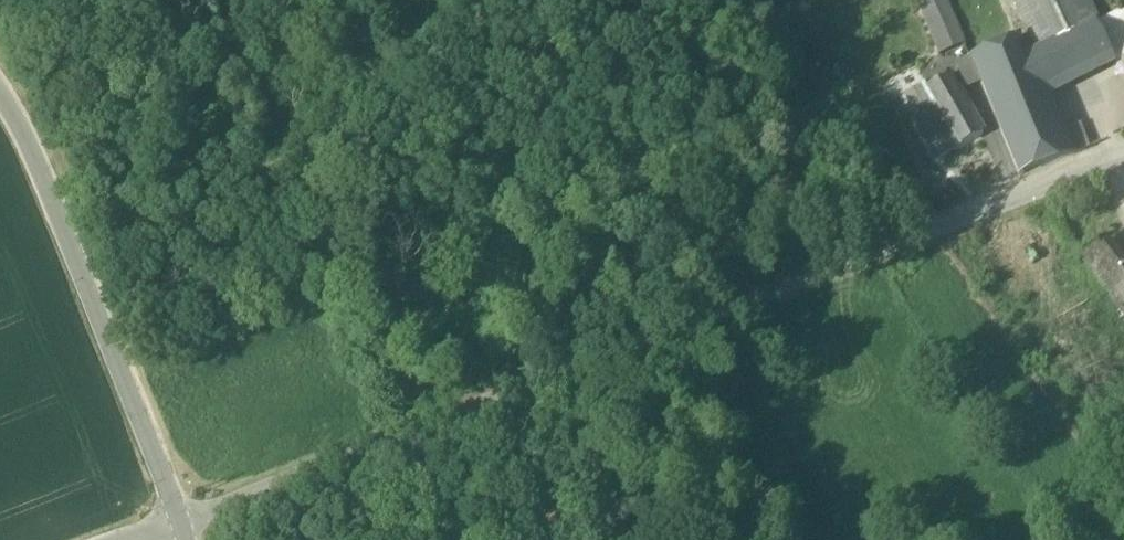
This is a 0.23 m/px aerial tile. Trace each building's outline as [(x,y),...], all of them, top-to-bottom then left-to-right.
[(942,55),(969,44),(951,0),(920,0),(942,55)] [(1033,34),(1088,6),(1085,0),(1015,0),(1033,34)] [(1088,6),(1033,34),(1059,85),(1123,52),(1123,13),(1098,26),(1088,6)] [(1059,85),(1033,34),(1015,43),(1029,76),(1038,73),(1046,92),(1059,85)] [(1029,76),(1015,43),(972,61),(980,79),(986,94),(1029,76)] [(972,61),(960,66),(968,84),(980,79),(972,61)] [(945,73),(940,77),(943,82),(948,79),(945,73)] [(1046,92),(1038,73),(1029,76),(986,94),(1021,177),(1073,155),(1064,134),(1046,92)] [(943,82),(929,90),(940,108),(942,113),(962,102),(948,79),(943,82)] [(981,135),(962,102),(942,113),(961,146),(981,135)] [(941,158),(961,146),(942,113),(940,108),(920,120),(941,158)] [(1091,148),(1082,127),(1064,134),(1073,155),(1091,148)] [(1103,241),(1083,255),(1121,309),(1123,307),(1123,275),(1121,269),(1103,241)]
